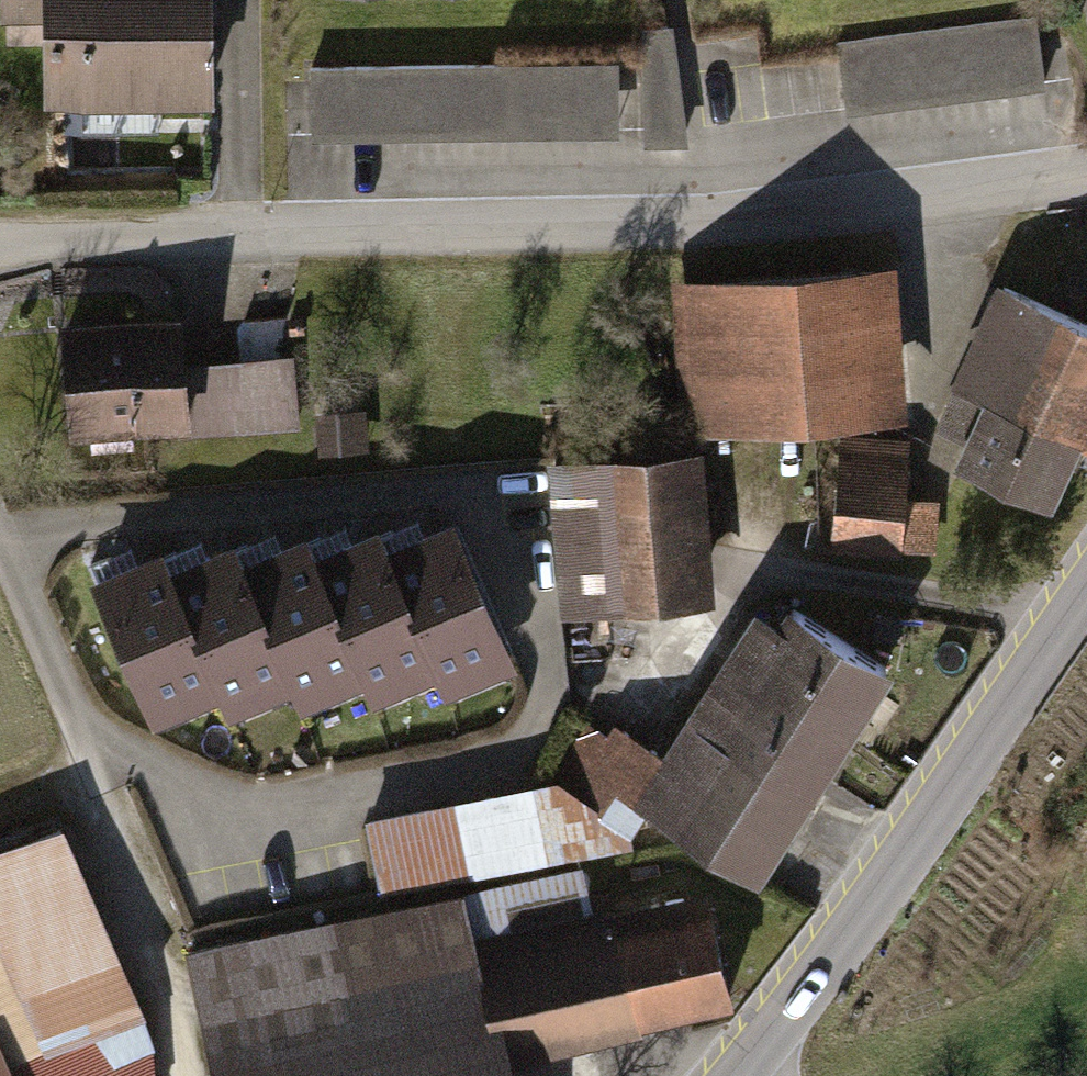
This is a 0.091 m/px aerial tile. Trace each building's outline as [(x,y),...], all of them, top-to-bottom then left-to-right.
[(16,102),(191,97),(188,0),(13,0),(16,102)] [(856,106),(1050,67),(1038,5),(844,45),(856,106)] [(639,14),(273,16),(273,94),(640,92),(639,14)] [(875,261),(653,283),(668,438),(890,417),(875,261)] [(1086,420),(1086,328),(970,281),(922,399),(1071,459),(1086,420)] [(157,304),(38,313),(48,447),(168,438),(157,304)] [(285,354),(176,364),(183,440),(292,430),(285,354)] [(895,445),(830,439),(820,553),(931,563),(936,506),(890,501),(895,445)] [(683,452),(533,464),(547,612),(697,598),(683,452)] [(442,531),(383,563),(457,700),(516,668),(442,531)] [(135,538),(76,570),(150,707),(209,675),(135,538)] [(371,544),(312,575),(387,712),(445,680),(371,544)] [(216,547),(158,579),(232,716),(291,684),(216,547)] [(296,551),(237,582),(311,719),(370,687),(296,551)] [(739,887),(873,666),(744,589),(610,810),(739,887)] [(41,830),(0,848),(0,1006),(17,1045),(115,1003),(41,830)] [(431,890),(215,945),(248,1075),(478,1075),(473,1055),(686,1005),(659,890),(443,940),(431,890)]
